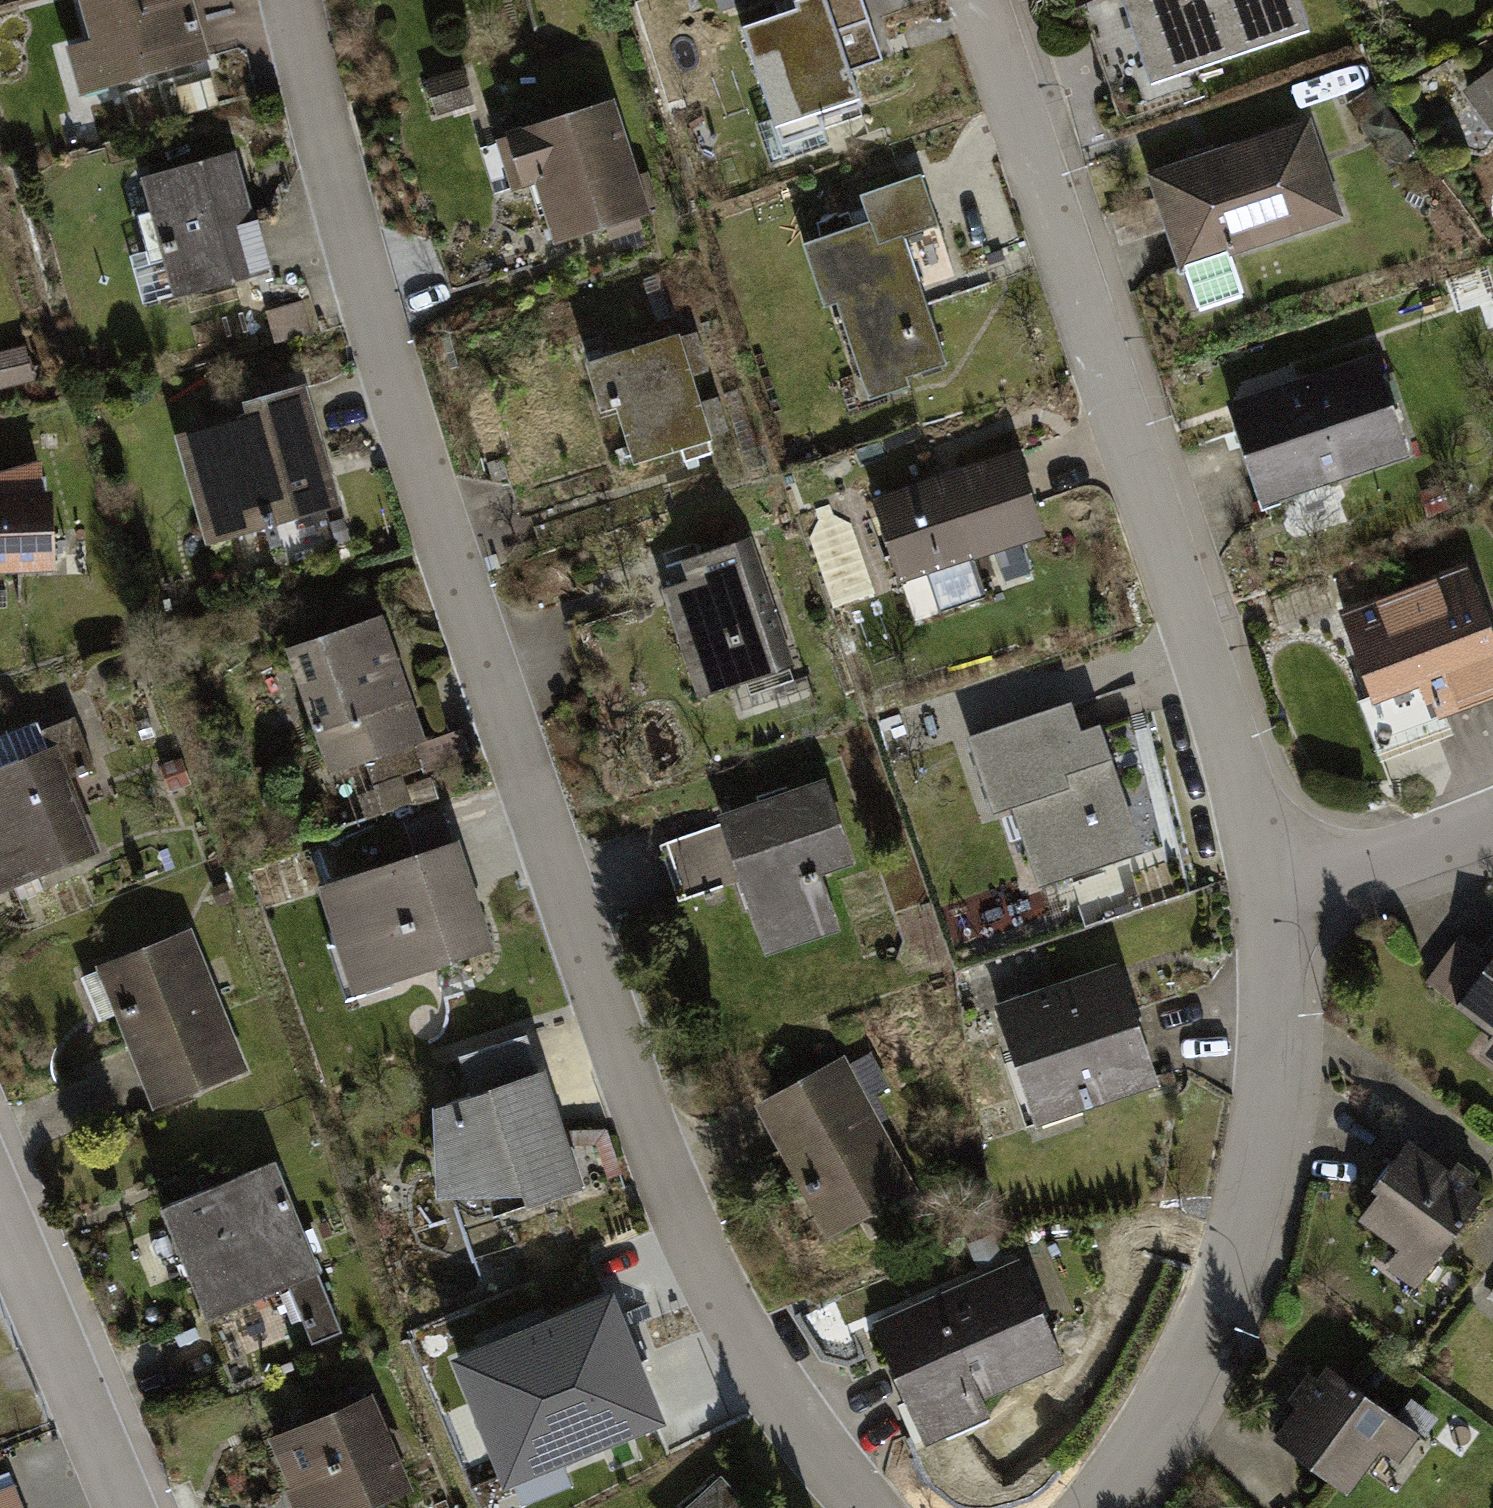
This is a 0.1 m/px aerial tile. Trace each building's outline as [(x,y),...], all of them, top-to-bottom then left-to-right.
[(94,49),(72,55),(84,96),(212,58),(195,0),(187,2),(186,0),(79,0),(94,49)] [(725,14),(768,0),(720,0),(725,14)] [(744,27),(783,138),(823,124),(820,118),(861,104),(848,67),(881,55),(862,0),(797,0),(800,7),(744,27)] [(1299,0),(1122,0),(1152,88),(1311,35),(1299,0)] [(1463,86),(1492,125),(1492,63),(1463,86)] [(463,71),(423,84),(434,118),(473,105),(463,71)] [(615,104),(497,142),(514,194),(538,186),(559,253),(653,223),(615,104)] [(1307,124),(1161,172),(1189,256),(1335,208),(1307,124)] [(236,155),(142,182),(177,302),(271,274),(236,155)] [(871,225),(806,248),(828,308),(837,305),(873,401),(912,387),(909,379),(947,365),(922,296),(901,238),(937,225),(919,177),(861,198),(871,225)] [(682,340),(588,368),(603,419),(620,414),(637,470),(713,448),(682,340)] [(1376,349),(1226,399),(1260,501),(1408,452),(1376,349)] [(245,422),(177,441),(207,549),(344,511),(309,388),(241,407),(245,422)] [(1020,452),(875,501),(916,626),(986,600),(975,563),(1051,539),(1020,452)] [(58,579),(56,498),(42,496),(41,467),(0,477),(0,581),(58,579)] [(761,540),(690,563),(697,585),(666,596),(699,699),(802,666),(761,540)] [(1342,608),(1385,732),(1492,692),(1492,646),(1462,561),(1342,608)] [(386,623),(288,656),(331,778),(367,765),(428,744),(386,623)] [(1071,694),(968,728),(995,808),(1011,803),(1035,877),(1136,844),(1096,721),(1081,726),(1071,694)] [(428,744),(367,765),(375,787),(423,771),(425,778),(472,762),(462,733),(428,744)] [(0,772),(0,898),(99,859),(55,750),(0,772)] [(1159,761),(1126,771),(1154,862),(1187,852),(1159,761)] [(828,785),(721,822),(767,957),(839,932),(821,881),(857,868),(828,785)] [(419,860),(320,893),(356,1000),(423,978),(495,954),(460,848),(454,851),(443,817),(408,828),(419,860)] [(186,924),(92,962),(150,1104),(244,1066),(186,924)] [(1422,980),(1453,1003),(1490,952),(1459,930),(1422,980)] [(1453,1003),(1491,1031),(1476,1052),(1492,1064),(1492,948),(1490,952),(1453,1003)] [(1115,959),(991,998),(1029,1120),(1154,1081),(1115,959)] [(455,1053),(467,1089),(533,1068),(521,1031),(455,1053)] [(845,1049),(752,1097),(766,1123),(824,1235),(917,1187),(845,1049)] [(467,1089),(428,1102),(436,1190),(483,1187),(491,1209),(578,1181),(541,1065),(533,1068),(467,1089)] [(1378,1187),(1358,1214),(1397,1247),(1384,1266),(1412,1286),(1482,1190),(1462,1175),(1407,1135),(1370,1184),(1378,1187)] [(200,1183),(156,1200),(200,1318),(286,1286),(307,1343),(340,1330),(275,1156),(200,1183)] [(1018,1255),(871,1319),(897,1378),(925,1442),(989,1414),(983,1399),(1066,1363),(1018,1255)] [(530,1317),(446,1351),(500,1483),(665,1415),(638,1350),(611,1284),(530,1317)] [(1325,1363),(1273,1437),(1347,1492),(1377,1447),(1397,1460),(1418,1432),(1325,1363)] [(267,1430),(289,1481),(283,1484),(293,1507),(359,1507),(416,1483),(373,1384),(267,1430)] [(718,1473),(678,1507),(751,1507),(718,1473)]
